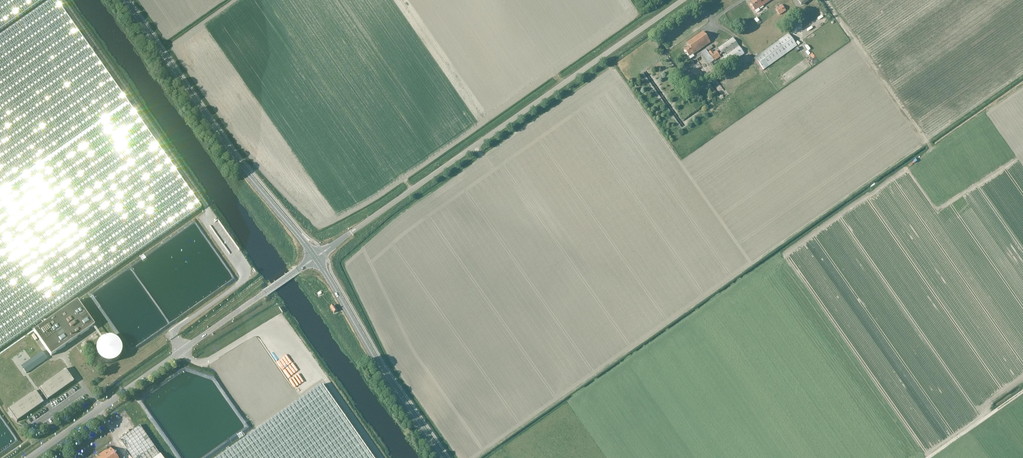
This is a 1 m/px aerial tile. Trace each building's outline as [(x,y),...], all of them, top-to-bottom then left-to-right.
[(201,208),(55,0),(53,0),(0,37),(0,349),(201,208)] [(44,0),(0,0),(0,31),(44,0)] [(755,11),(759,9),(772,0),(754,0),(755,1),(750,4),(755,11)] [(776,9),(780,16),(786,11),(782,5),(776,9)] [(689,47),(685,50),(691,59),(695,57),(694,55),(711,43),(703,32),(686,44),(689,47)] [(754,58),(763,71),(797,46),(789,34),(754,58)] [(724,62),(727,66),(744,54),(733,38),(718,48),(724,57),(722,59),(724,63),(724,62)] [(709,65),(710,64),(709,65),(712,70),(715,68),(711,63),(714,61),(714,62),(720,57),(716,51),(714,53),(712,50),(708,53),(710,55),(706,50),(701,53),(709,65)] [(741,61),(726,72),(728,76),(744,65),(741,61)] [(34,331),(51,356),(94,326),(77,301),(34,331)] [(97,313),(96,313),(95,313),(94,313),(94,314),(93,314),(92,315),(91,316),(91,317),(91,318),(91,319),(91,320),(92,321),(92,322),(93,323),(94,323),(95,323),(96,324),(97,324),(98,323),(99,323),(100,322),(100,321),(101,320),(101,319),(101,318),(101,317),(101,316),(100,315),(99,314),(98,314),(98,313),(97,313)] [(96,350),(96,352),(97,355),(98,357),(99,358),(101,360),(102,361),(104,362),(106,363),(108,363),(111,363),(113,363),(115,362),(117,361),(118,359),(120,357),(121,356),(121,353),(122,351),(122,349),(121,347),(121,345),(120,343),(118,341),(117,340),(115,339),(113,338),(111,338),(108,337),(106,338),(104,338),(102,339),(101,341),(99,342),(98,344),(97,346),(96,348),(96,350)] [(42,352),(22,366),(27,374),(47,359),(42,352)] [(42,394),(43,395),(47,401),(74,382),(65,369),(42,385),(42,386),(39,389),(42,394)] [(365,445),(323,385),(236,445),(218,457),(374,457),(365,445)] [(31,393),(8,409),(17,422),(44,403),(40,397),(39,396),(35,391),(32,394),(31,393)] [(154,445),(141,426),(121,439),(134,457),(163,457),(154,445)] [(111,448),(96,457),(118,457),(111,448)]
